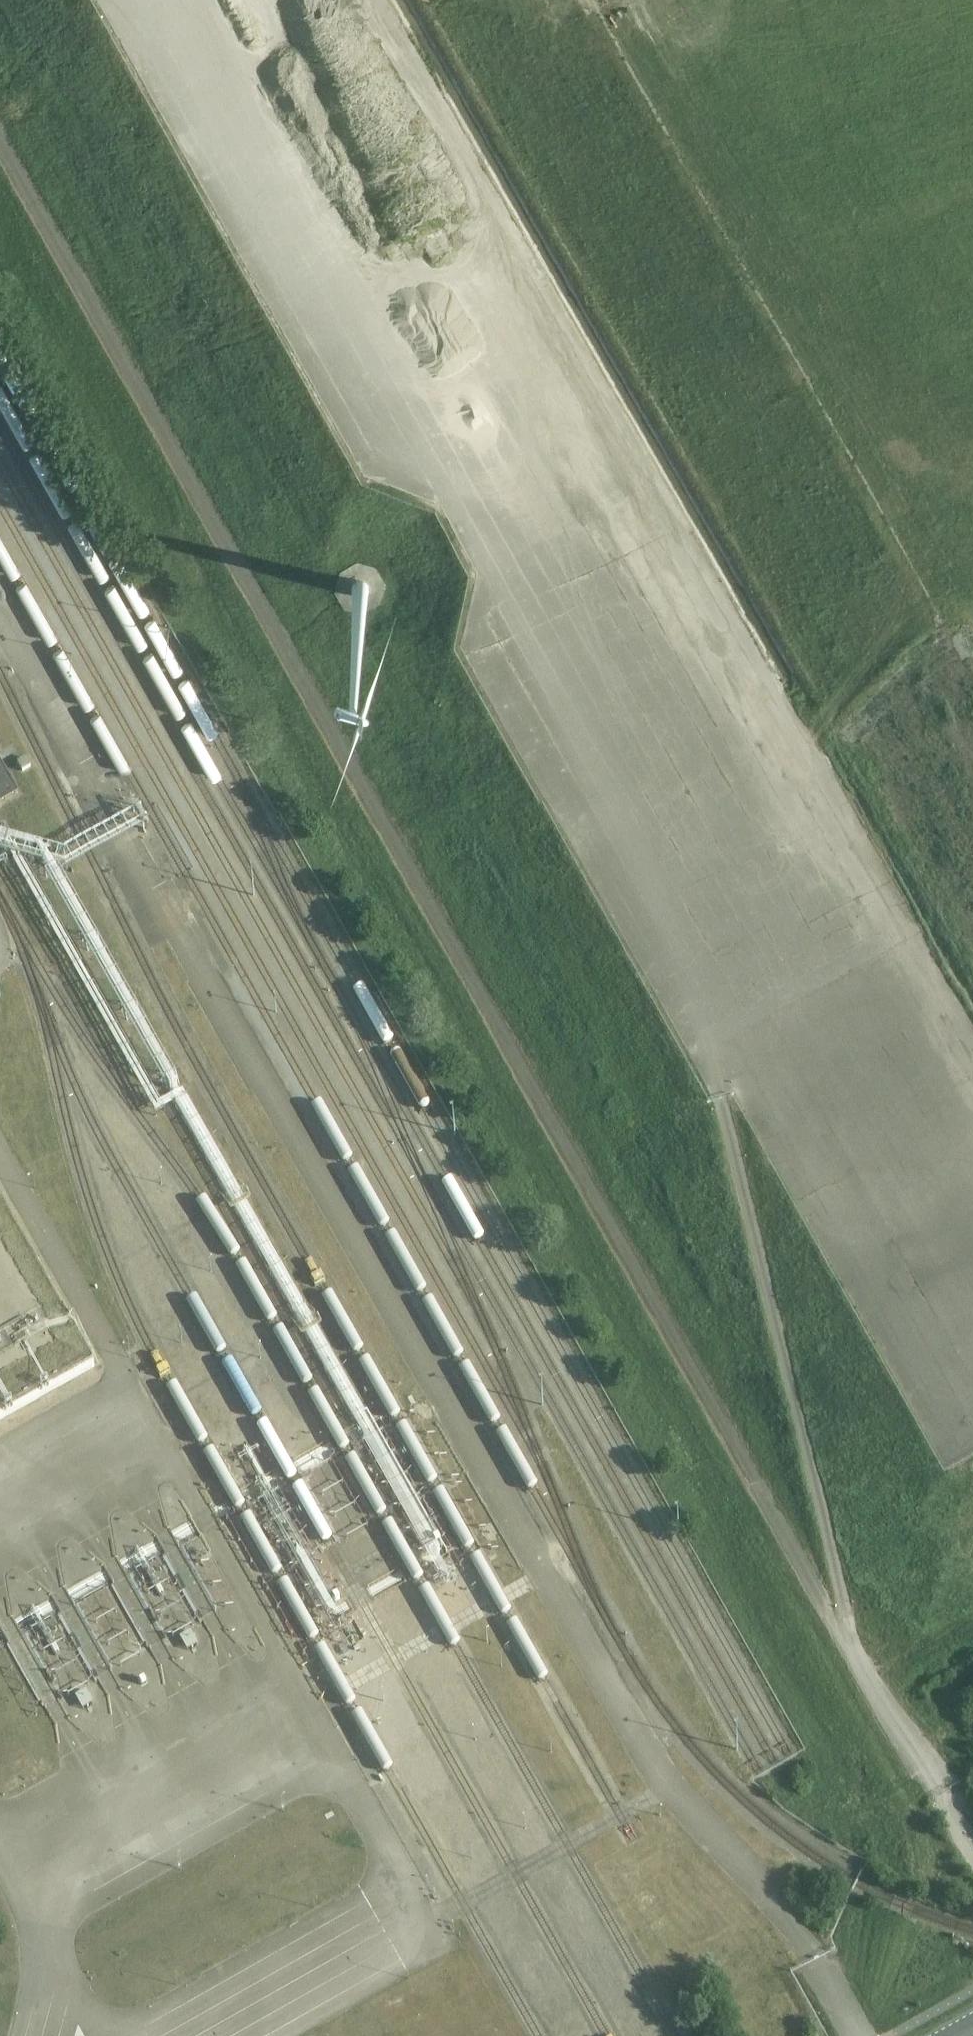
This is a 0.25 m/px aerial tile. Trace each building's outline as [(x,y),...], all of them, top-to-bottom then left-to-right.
[(368,591),(368,588),(367,585),(365,582),(362,581),(359,581),(355,582),(353,585),(352,588),(352,591),(354,594),(357,596),(360,597),(363,596),(366,594),(368,591)] [(18,793),(0,761),(0,803),(18,793)] [(0,1197),(0,1411),(92,1359),(0,1197)] [(185,1512),(165,1522),(172,1534),(191,1524),(185,1512)] [(150,1533),(113,1550),(119,1562),(156,1545),(150,1533)] [(357,1565),(367,1584),(398,1567),(387,1548),(357,1565)] [(67,1590),(104,1574),(99,1563),(63,1579),(67,1590)] [(176,1627),(183,1641),(194,1635),(187,1622),(176,1627)] [(79,1699),(90,1694),(84,1680),(72,1685),(79,1699)]
